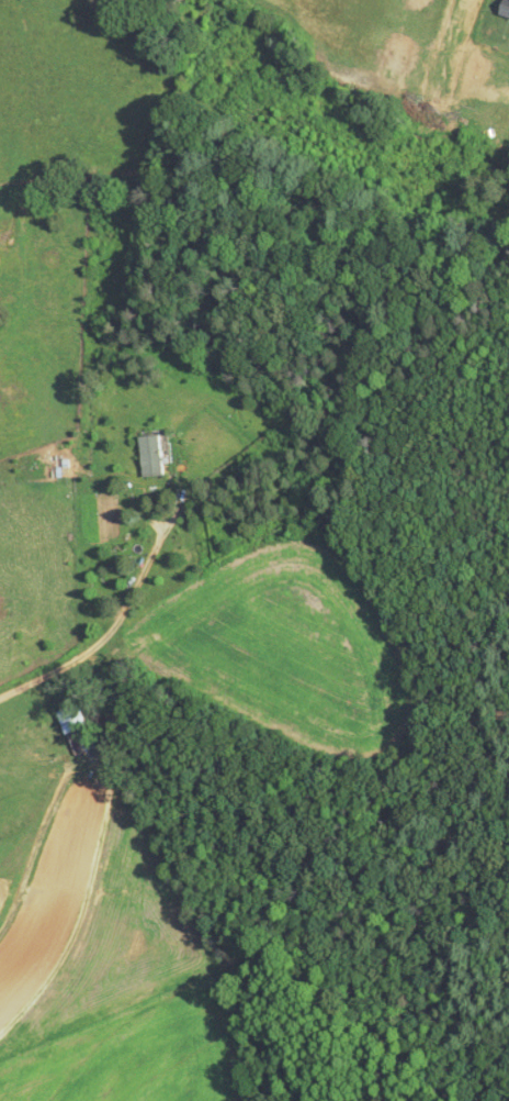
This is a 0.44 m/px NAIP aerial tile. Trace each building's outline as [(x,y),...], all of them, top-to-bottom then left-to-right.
[(508,0),(498,0),(493,15),(508,20),(508,0)] [(165,435),(143,436),(144,477),(166,477),(165,435)]
